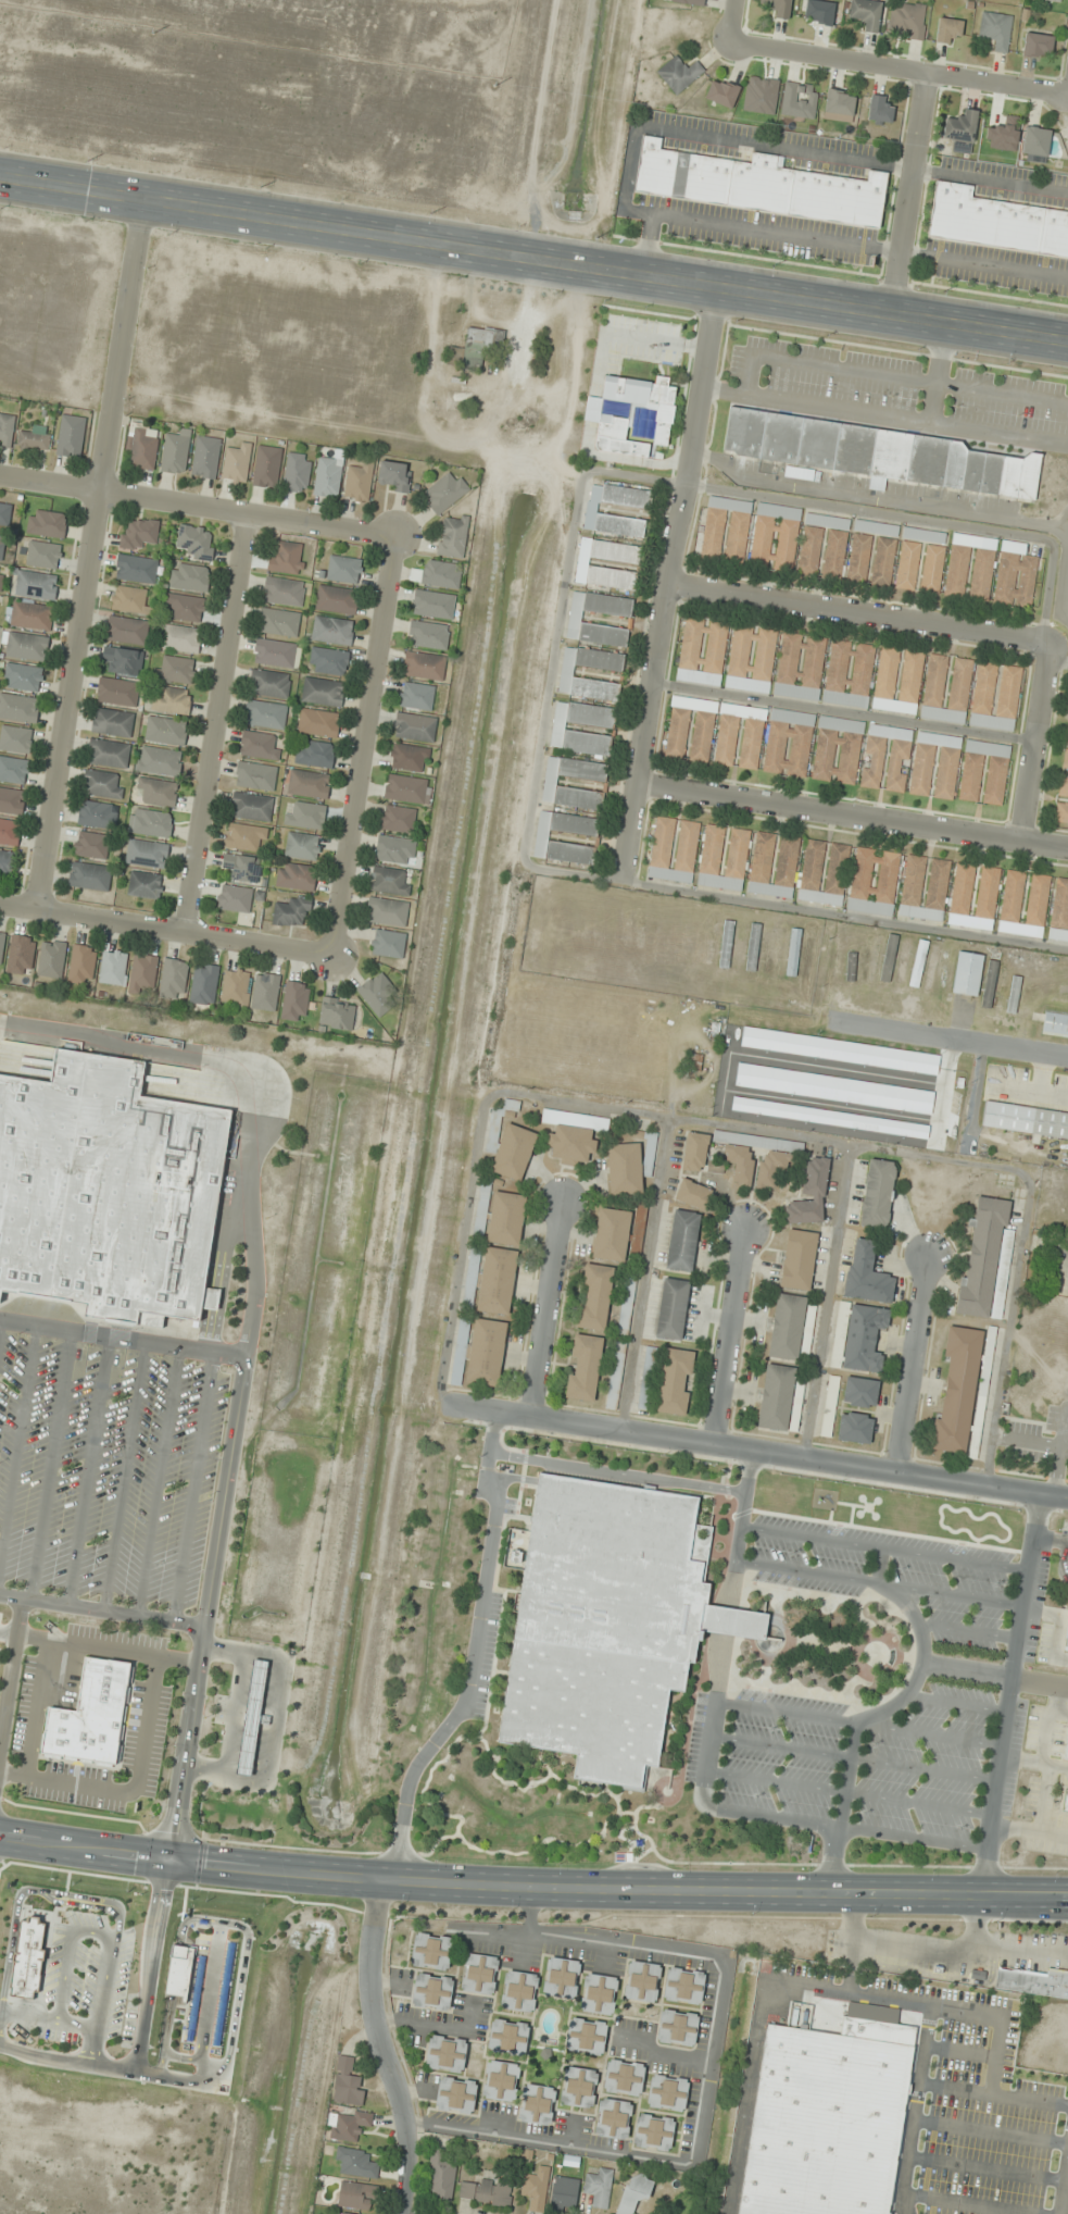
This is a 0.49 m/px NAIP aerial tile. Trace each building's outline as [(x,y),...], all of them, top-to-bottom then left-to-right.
[(760,6),(772,7),(770,17),(789,20),(792,0),(761,0),(760,6)] [(833,26),(835,3),(809,0),(807,0),(804,23),(833,26)] [(850,18),(859,19),(858,32),(879,32),(880,0),(851,0),(850,18)] [(923,39),(927,6),(894,1),(889,34),(923,39)] [(979,38),(998,40),(996,52),(1007,53),(1013,16),(982,12),(979,38)] [(936,42),(950,44),(950,37),(961,38),(963,21),(939,18),(936,42)] [(1054,36),(1025,32),(1023,55),(1051,59),(1054,36)] [(697,61),(690,69),(676,54),(656,73),(678,96),(705,70),(697,61)] [(731,109),(740,88),(713,78),(705,99),(731,109)] [(785,82),(781,114),(815,118),(818,86),(785,82)] [(854,120),(855,92),(827,90),(825,119),(854,120)] [(895,107),(884,105),(886,98),(873,94),(867,119),(891,125),(895,107)] [(958,120),(947,118),(944,139),(954,140),(953,151),(972,153),(977,111),(959,108),(958,120)] [(1050,128),(1025,127),(1023,156),(1049,157),(1050,128)] [(887,172),(868,170),(867,179),(782,170),(784,156),(753,153),(752,162),(661,151),(662,137),(642,135),(635,195),(881,224),(887,172)] [(973,185),(935,180),(928,240),(1067,258),(1067,211),(972,199),(973,185)] [(504,331),(468,325),(464,349),(451,346),(448,366),(481,372),(485,349),(501,351),(504,331)] [(598,438),(629,441),(633,406),(648,408),(644,442),(669,445),(676,388),(668,387),(669,378),(655,376),(655,382),(605,376),(598,438)] [(966,441),(729,409),(723,454),(872,474),(870,488),(885,490),(886,479),(1036,500),(1041,459),(965,449),(966,441)] [(0,413),(0,445),(11,448),(17,417),(0,413)] [(81,458),(87,418),(62,414),(56,454),(81,458)] [(51,427),(31,425),(31,432),(20,431),(18,448),(48,451),(51,427)] [(127,453),(132,454),(131,466),(155,469),(158,430),(129,427),(127,453)] [(166,435),(162,472),(186,474),(191,430),(180,429),(180,436),(166,435)] [(220,438),(197,436),(192,475),(216,478),(220,438)] [(246,483),(252,443),(241,442),(239,451),(227,449),(222,479),(246,483)] [(277,488),(282,447),(259,444),(254,485),(277,488)] [(286,491),(309,492),(311,454),(287,453),(286,491)] [(314,494),(338,498),(344,460),(320,456),(314,494)] [(409,492),(413,464),(382,460),(378,488),(409,492)] [(362,469),(349,467),(345,498),(369,501),(374,462),(363,461),(362,469)] [(438,515),(470,490),(453,469),(422,494),(438,515)] [(591,483),(585,530),(644,537),(646,519),(598,513),(599,502),(650,509),(652,490),(591,483)] [(701,559),(723,562),(745,565),(753,502),(709,497),(701,559)] [(793,571),(802,508),(758,502),(750,565),(793,571)] [(9,529),(12,504),(0,503),(0,528),(9,529)] [(64,538),(67,514),(31,509),(28,532),(64,538)] [(824,578),(842,580),(850,519),(807,513),(799,573),(817,575),(823,527),(830,528),(824,578)] [(466,557),(467,517),(442,516),(440,556),(466,557)] [(159,520),(123,520),(123,549),(144,549),(144,542),(159,542),(159,520)] [(855,530),(897,535),(899,525),(856,521),(855,530)] [(188,558),(211,561),(215,530),(180,525),(177,547),(189,548),(188,558)] [(928,542),(921,591),(939,594),(947,532),(905,527),(903,539),(928,542)] [(854,532),(848,581),(866,583),(872,534),(854,532)] [(945,596),(967,598),(967,599),(989,602),(997,539),(953,533),(945,596)] [(575,582),(635,590),(638,569),(642,546),(582,537),(575,582)] [(872,584),(891,587),(898,539),(878,537),(872,584)] [(58,570),(62,546),(31,540),(26,564),(58,570)] [(306,545),(274,540),(269,570),(301,575),(306,545)] [(1027,543),(1002,540),(994,603),(1032,608),(1038,556),(1025,555),(1027,543)] [(921,543),(902,541),(897,588),(916,590),(921,543)] [(158,559),(119,554),(116,579),(155,583),(158,559)] [(358,584),(362,560),(329,554),(325,578),(358,584)] [(411,582),(460,588),(463,564),(425,559),(424,571),(413,570),(411,582)] [(211,569),(175,561),(170,585),(206,593),(211,569)] [(59,575),(16,570),(12,594),(56,600),(59,575)] [(303,605),(305,581),(266,578),(264,602),(303,605)] [(148,590),(115,584),(111,609),(144,614),(148,590)] [(315,608),(355,615),(359,591),(319,584),(315,608)] [(412,614),(453,620),(457,596),(416,589),(412,614)] [(629,628),(582,622),(583,611),(632,617),(634,598),(573,591),(567,639),(627,647),(629,628)] [(202,622),(204,597),(168,594),(166,618),(202,622)] [(50,631),(54,606),(10,599),(6,624),(50,631)] [(297,637),(301,613),(262,607),(258,631),(297,637)] [(149,620),(109,616),(106,640),(146,645),(149,620)] [(355,621),(315,616),(312,641),(352,645),(355,621)] [(677,680),(721,686),(730,623),(686,617),(677,680)] [(447,650),(451,626),(412,620),(408,645),(447,650)] [(198,653),(202,629),(163,623),(159,647),(198,653)] [(727,688),(771,693),(778,630),(734,625),(727,688)] [(48,636),(4,632),(2,656),(46,660),(48,636)] [(775,695),(819,701),(827,638),(783,632),(775,695)] [(253,661),(293,668),(297,644),(257,637),(253,661)] [(823,703),(868,709),(876,646),(831,640),(823,703)] [(625,654),(565,646),(559,694),(618,701),(621,683),(573,677),(575,666),(623,673),(625,654)] [(141,674),(143,651),(105,647),(103,671),(141,674)] [(346,676),(349,652),(313,647),(310,671),(346,676)] [(917,715),(925,653),(903,650),(881,647),(873,709),(917,715)] [(442,681),(446,657),(407,651),(403,675),(442,681)] [(974,660),(955,658),(949,708),(943,708),(949,656),(930,654),(922,718),(966,724),(974,660)] [(154,680),(192,685),(195,660),(165,656),(163,668),(155,667),(154,680)] [(4,686),(40,692),(44,668),(8,662),(4,686)] [(1015,731),(1023,668),(1001,665),(1001,664),(979,662),(971,726),(1015,731)] [(249,693),(288,698),(291,674),(252,669),(249,693)] [(341,707),(344,683),(306,677),(302,701),(341,707)] [(98,702),(137,706),(139,681),(100,678),(98,702)] [(435,685),(402,682),(400,707),(433,710),(435,685)] [(154,712),(190,712),(190,688),(154,688),(154,712)] [(39,699),(0,694),(0,718),(36,723),(39,699)] [(665,756),(688,759),(688,760),(710,763),(718,702),(673,696),(665,756)] [(285,730),(288,705),(248,700),(245,724),(285,730)] [(612,735),(567,730),(567,724),(614,729),(616,708),(556,701),(551,748),(610,755),(612,735)] [(715,764),(734,766),(740,717),(746,718),(740,768),(759,770),(766,709),(723,704),(715,764)] [(134,713),(95,709),(92,733),(131,737),(134,713)] [(338,737),(340,713),(301,709),(299,733),(338,737)] [(763,773),(808,778),(815,714),(771,709),(763,773)] [(434,742),(437,718),(397,712),(394,737),(434,742)] [(146,741),(185,745),(187,721),(149,716),(146,741)] [(865,721),(821,716),(812,780),(856,786),(865,721)] [(913,730),(870,725),(866,755),(862,786),(883,789),(883,790),(905,793),(913,730)] [(33,729),(2,726),(0,742),(0,749),(30,752),(33,729)] [(240,755),(278,759),(281,736),(243,731),(240,755)] [(932,797),(954,799),(962,737),(918,732),(910,794),(933,796),(932,797)] [(127,769),(131,744),(91,738),(88,763),(127,769)] [(296,764),(332,768),(335,744),(299,739),(296,764)] [(1011,746),(967,740),(960,799),(981,802),(981,803),(1003,806),(1011,746)] [(427,744),(391,747),(392,771),(428,769),(427,744)] [(179,777),(182,752),(140,746),(136,770),(179,777)] [(29,761),(0,755),(0,780),(25,785),(29,761)] [(542,802),(602,810),(604,792),(556,786),(558,776),(607,782),(609,763),(548,756),(542,802)] [(275,790),(277,766),(238,762),(236,786),(275,790)] [(116,773),(86,770),(83,794),(122,799),(123,786),(115,785),(116,773)] [(328,798),(330,774),(291,770),(288,794),(328,798)] [(384,798),(428,804),(431,780),(388,774),(384,798)] [(174,807),(178,783),(139,777),(135,801),(174,807)] [(1061,777),(1059,796),(1067,797),(1067,777),(1061,777)] [(23,815),(26,791),(0,787),(0,812),(23,815)] [(231,817),(271,821),(273,796),(233,792),(231,817)] [(114,830),(119,807),(83,799),(78,823),(114,830)] [(323,830),(326,806),(290,800),(287,824),(323,830)] [(1057,802),(1055,822),(1067,823),(1067,804),(1057,802)] [(381,829),(413,833),(416,809),(384,805),(381,829)] [(170,838),(174,814),(132,808),(128,832),(170,838)] [(534,857),(594,865),(596,847),(549,841),(550,830),(598,837),(601,819),(540,810),(534,857)] [(700,823),(679,820),(679,819),(656,816),(649,877),(693,883),(700,823)] [(0,819),(0,843),(18,846),(22,822),(0,819)] [(743,892),(751,831),(729,827),(706,824),(697,885),(743,892)] [(228,849),(265,849),(265,825),(228,825),(228,849)] [(109,835),(77,832),(75,856),(107,859),(109,835)] [(748,892),(793,899),(801,838),(779,835),(757,832),(748,892)] [(286,857),(319,859),(321,835),(288,833),(286,857)] [(414,864),(416,840),(378,836),(376,861),(414,864)] [(166,869),(169,844),(130,839),(127,863),(166,869)] [(798,900),(843,906),(852,846),(829,842),(807,839),(798,900)] [(848,910),(893,916),(902,853),(856,847),(848,910)] [(0,850),(0,874),(12,876),(15,852),(0,850)] [(260,882),(262,857),(225,854),(224,866),(233,867),(232,880),(260,882)] [(900,916),(944,921),(951,861),(929,858),(929,857),(907,855),(900,916)] [(113,868),(73,861),(69,884),(108,892),(113,868)] [(313,892),(318,868),(281,861),(276,885),(313,892)] [(1001,868),(979,866),(979,865),(957,863),(949,925),(993,930),(1001,868)] [(405,870),(375,866),(371,890),(409,896),(411,882),(403,881),(405,870)] [(128,894),(160,900),(165,876),(132,870),(128,894)] [(1051,876),(1029,873),(1007,870),(999,933),(1043,938),(1051,876)] [(1057,877),(1049,939),(1067,942),(1067,879),(1057,877)] [(251,911),(252,887),(219,886),(219,910),(251,911)] [(273,923),(308,928),(312,898),(290,895),(289,905),(276,903),(273,923)] [(366,921),(406,926),(409,902),(369,897),(366,921)] [(742,970),(746,923),(736,923),(732,969),(742,970)] [(763,924),(751,923),(746,970),(769,973),(774,926),(763,925),(763,924)] [(790,927),(779,926),(772,974),(783,975),(790,927)] [(802,929),(793,928),(786,975),(796,977),(802,929)] [(406,932),(374,930),(372,955),(404,958),(406,932)] [(823,978),(827,934),(816,933),(813,978),(823,978)] [(843,933),(833,933),(833,980),(843,980),(843,933)] [(37,938),(13,934),(7,971),(30,975),(37,938)] [(887,937),(873,936),(873,948),(861,947),(859,983),(894,985),(897,942),(887,941),(887,937)] [(37,979),(61,983),(67,943),(43,940),(37,979)] [(911,940),(901,940),(899,987),(909,988),(911,940)] [(941,944),(930,943),(923,990),(934,992),(941,944)] [(925,945),(915,944),(910,988),(920,989),(925,945)] [(93,984),(95,946),(72,945),(70,982),(93,984)] [(128,952),(103,950),(100,983),(125,985),(128,952)] [(978,996),(984,955),(960,951),(953,992),(978,996)] [(158,957),(135,953),(129,990),(153,994),(158,957)] [(160,996),(183,999),(188,961),(165,958),(160,996)] [(217,1004),(217,965),(193,965),(193,1004),(217,1004)] [(221,1004),(248,1008),(253,972),(227,968),(221,1004)] [(1023,970),(1014,968),(1005,1015),(1015,1016),(1023,970)] [(397,986),(377,970),(357,996),(383,1016),(394,1001),(389,997),(397,986)] [(281,976),(257,972),(252,1007),(275,1011),(281,976)] [(305,1022),(310,984),(287,980),(281,1018),(305,1022)] [(355,1000),(322,999),(321,1027),(353,1029),(355,1000)] [(1045,1012),(1043,1033),(1067,1036),(1067,1014),(1045,1012)] [(941,1053),(744,1027),(741,1048),(938,1074),(941,1053)] [(86,1304),(0,1291),(0,1072),(49,1080),(54,1046),(147,1060),(141,1093),(233,1107),(199,1321),(163,1316),(161,1328),(136,1324),(136,1326),(103,1321),(103,1319),(84,1317),(86,1304)] [(703,1055),(691,1053),(688,1069),(700,1071),(703,1055)] [(936,1091),(738,1063),(735,1087),(932,1114),(936,1091)] [(928,1138),(930,1124),(734,1098),(732,1112),(928,1138)] [(518,1111),(520,1102),(506,1100),(505,1109),(518,1111)] [(985,1102),(982,1128),(1067,1138),(1067,1111),(985,1102)] [(610,1118),(544,1109),(542,1123),(552,1124),(549,1147),(553,1147),(552,1160),(590,1165),(591,1154),(595,1155),(598,1131),(608,1133),(610,1118)] [(491,1172),(524,1182),(538,1132),(505,1123),(491,1172)] [(710,1136),(689,1131),(681,1169),(702,1174),(710,1136)] [(803,1143),(716,1131),(714,1140),(726,1141),(724,1161),(736,1163),(733,1182),(751,1185),(757,1146),(802,1152),(803,1143)] [(610,1195),(642,1195),(641,1143),(609,1144),(610,1195)] [(790,1171),(792,1153),(762,1149),(757,1187),(774,1189),(777,1169),(790,1171)] [(826,1157),(805,1157),(805,1201),(785,1201),(785,1223),(826,1223),(826,1157)] [(860,1227),(889,1230),(896,1161),(867,1158),(860,1227)] [(715,1190),(683,1178),(675,1199),(707,1211),(715,1190)] [(521,1246),(526,1195),(494,1191),(488,1242),(521,1246)] [(1011,1201),(975,1196),(959,1315),(1002,1320),(1014,1230),(1007,1230),(1011,1201)] [(631,1211),(599,1207),(593,1259),(626,1263),(631,1211)] [(666,1269),(693,1272),(701,1213),(674,1209),(666,1269)] [(818,1232),(788,1228),(780,1287),(810,1291),(818,1232)] [(892,1303),(896,1275),(873,1272),(877,1240),(853,1237),(845,1297),(892,1303)] [(477,1311),(510,1316),(519,1251),(486,1246),(477,1311)] [(577,1328),(606,1332),(615,1267),(585,1263),(577,1328)] [(618,1334),(629,1336),(637,1278),(626,1277),(618,1334)] [(683,1340),(690,1280),(663,1277),(656,1337),(683,1340)] [(769,1358),(799,1361),(806,1296),(776,1293),(769,1358)] [(843,1368),(882,1373),(885,1353),(874,1352),(877,1330),(888,1332),(891,1309),(851,1303),(843,1368)] [(508,1322),(474,1318),(467,1384),(500,1388),(508,1322)] [(965,1455),(984,1331),(949,1325),(943,1360),(947,1360),(933,1450),(965,1455)] [(604,1337),(575,1333),(566,1398),(595,1402),(604,1337)] [(627,1344),(616,1342),(606,1409),(617,1410),(627,1344)] [(694,1351),(666,1347),(657,1412),(686,1416),(694,1351)] [(638,1409),(648,1410),(657,1350),(647,1349),(638,1409)] [(789,1432),(795,1367),(765,1363),(758,1428),(789,1432)] [(821,1436),(832,1438),(840,1376),(829,1375),(821,1436)] [(843,1404),(875,1410),(880,1381),(848,1376),(843,1404)] [(870,1444),(874,1415),(841,1412),(838,1440),(870,1444)] [(536,1470),(699,1494),(694,1522),(713,1525),(704,1581),(709,1582),(706,1603),(729,1607),(767,1613),(763,1640),(725,1634),(701,1630),(699,1640),(695,1639),(692,1663),(687,1662),(682,1692),(667,1690),(655,1767),(645,1765),(641,1791),(618,1788),(619,1786),(571,1778),(575,1754),(494,1742),(536,1470)] [(83,1655),(129,1663),(113,1764),(39,1752),(47,1706),(75,1711),(83,1655)] [(252,1658),(267,1660),(259,1714),(269,1716),(268,1725),(259,1724),(251,1776),(235,1774),(252,1658)] [(416,1932),(427,1933),(427,1936),(438,1938),(438,1935),(450,1937),(450,1939),(451,1940),(447,1968),(444,1968),(444,1970),(432,1968),(434,1966),(423,1965),(423,1967),(412,1965),(412,1963),(410,1963),(414,1933),(416,1935),(416,1932)] [(462,1965),(464,1954),(466,1954),(467,1952),(495,1956),(495,1960),(498,1960),(495,1972),(493,1970),(492,1981),(494,1981),(492,1992),(490,1992),(490,1994),(462,1990),(462,1988),(460,1988),(461,1977),(464,1977),(465,1966),(462,1965)] [(544,1969),(546,1958),(549,1958),(549,1956),(578,1961),(578,1963),(580,1963),(578,1975),(576,1975),(574,1986),(576,1986),(575,1997),(573,1995),(571,1999),(543,1994),(544,1991),(542,1991),(543,1980),(545,1981),(548,1969),(544,1969)] [(625,1974),(627,1962),(629,1963),(629,1961),(658,1965),(658,1967),(661,1967),(658,1979),(656,1979),(654,1989),(656,1990),(655,2001),(653,2000),(652,2003),(624,1999),(625,1995),(623,1995),(624,1985),(626,1986),(628,1974),(625,1974)] [(1046,1967),(1067,1970),(1067,1998),(993,1988),(996,1966),(1045,1974),(1046,1967)] [(669,1967),(680,1968),(679,1970),(690,1973),(691,1969),(702,1972),(702,1974),(704,1974),(700,2003),(696,2002),(696,2005),(686,2003),(686,2001),(675,2000),(675,2002),(664,2000),(664,1998),(662,1998),(666,1968),(668,1969),(669,1967)] [(502,1983),(504,1973),(506,1973),(506,1970),(536,1975),(536,1977),(538,1978),(536,1989),(533,1989),(532,2000),(533,2000),(532,2011),(530,2011),(529,2013),(501,2008),(502,2005),(500,2005),(501,1995),(503,1995),(505,1983),(502,1983)] [(417,1973),(428,1974),(428,1976),(439,1978),(439,1976),(451,1977),(450,1979),(452,1980),(448,2008),(445,2008),(445,2011),(434,2010),(434,2007),(424,2005),(424,2007),(412,2005),(413,2003),(411,2003),(415,1974),(417,1975),(417,1973)] [(581,1986),(582,1975),(586,1975),(586,1973),(615,1977),(614,1980),(616,1980),(615,1992),(613,1991),(611,2002),(613,2002),(612,2013),(608,2013),(608,2015),(580,2011),(580,2008),(578,2007),(580,1998),(582,1998),(585,1987),(581,1986)] [(662,2008),(673,2011),(673,2013),(683,2014),(683,2012),(695,2014),(695,2016),(698,2016),(693,2045),(690,2044),(690,2048),(678,2045),(679,2043),(668,2042),(668,2044),(657,2042),(657,2040),(655,2039),(659,2011),(662,2011),(662,2008)] [(915,2027),(886,2213),(736,2213),(765,2024),(838,2035),(841,2016),(915,2027)] [(571,2017),(582,2019),(581,2022),(592,2023),(593,2020),(604,2022),(604,2025),(606,2025),(602,2053),(599,2053),(599,2055),(588,2054),(588,2052),(577,2050),(577,2052),(566,2051),(566,2049),(564,2048),(568,2019),(570,2019),(571,2017)] [(493,2018),(504,2020),(504,2023),(515,2024),(515,2022),(526,2023),(526,2026),(528,2026),(524,2054),(522,2054),(520,2056),(510,2055),(510,2053),(500,2051),(499,2053),(488,2052),(488,2050),(486,2049),(490,2020),(493,2020),(493,2018)] [(431,2035),(442,2036),(442,2038),(453,2040),(453,2038),(464,2039),(464,2042),(466,2042),(462,2070),(460,2070),(458,2073),(448,2072),(448,2069),(438,2067),(437,2069),(426,2068),(427,2065),(424,2065),(428,2037),(431,2037),(431,2035)] [(353,2077),(356,2058),(339,2056),(333,2102),(361,2105),(364,2078),(353,2077)] [(608,2058),(619,2061),(619,2062),(630,2064),(630,2062),(642,2064),(641,2066),(643,2066),(639,2094),(637,2093),(637,2097),(625,2094),(626,2093),(615,2091),(615,2092),(604,2091),(604,2088),(602,2088),(606,2062),(608,2062),(608,2058)] [(483,2073),(486,2062),(489,2062),(489,2060),(516,2064),(516,2066),(518,2067),(517,2078),(515,2078),(513,2089),(515,2089),(513,2100),(511,2100),(511,2102),(483,2098),(483,2095),(480,2094),(482,2084),(485,2084),(486,2074),(483,2073)] [(562,2079),(563,2068),(566,2068),(567,2066),(594,2070),(593,2073),(596,2074),(594,2085),(592,2085),(591,2095),(592,2095),(591,2106),(589,2106),(589,2109),(561,2104),(561,2101),(558,2101),(560,2091),(562,2091),(564,2080),(562,2079)] [(652,2074),(663,2075),(663,2077),(674,2079),(674,2077),(684,2079),(684,2082),(687,2082),(682,2110),(680,2110),(680,2112),(668,2111),(669,2109),(658,2106),(658,2109),(648,2107),(648,2104),(645,2104),(649,2077),(652,2077),(652,2074)] [(441,2076),(452,2078),(452,2080),(463,2081),(463,2079),(474,2080),(474,2084),(476,2085),(472,2112),(469,2111),(469,2114),(457,2113),(457,2111),(448,2109),(448,2111),(436,2110),(437,2107),(434,2106),(439,2078),(441,2078),(441,2076)] [(519,2097),(522,2085),(525,2086),(525,2084),(552,2087),(552,2090),(554,2090),(552,2102),(550,2102),(549,2112),(551,2113),(549,2123),(546,2123),(546,2125),(518,2120),(518,2118),(516,2118),(518,2107),(520,2109),(522,2097),(519,2097)] [(596,2111),(598,2100),(601,2100),(602,2098),(629,2102),(628,2104),(631,2105),(629,2116),(627,2116),(626,2127),(628,2127),(626,2138),(624,2138),(623,2140),(595,2136),(595,2132),(593,2132),(594,2123),(598,2123),(599,2111),(596,2111)] [(330,2140),(360,2141),(360,2126),(373,2126),(373,2112),(331,2111),(330,2140)] [(639,2113),(650,2114),(649,2116),(659,2118),(661,2116),(671,2118),(670,2122),(673,2122),(669,2149),(666,2149),(666,2151),(655,2150),(655,2148),(645,2145),(644,2148),(633,2147),(633,2143),(631,2143),(636,2116),(638,2116),(639,2113)] [(336,2161),(342,2162),(341,2173),(377,2178),(379,2164),(368,2163),(370,2152),(338,2147),(336,2161)] [(426,2198),(452,2201),(458,2150),(432,2147),(426,2198)] [(537,2176),(523,2175),(522,2198),(532,2199),(531,2211),(545,2212),(548,2167),(538,2166),(537,2176)] [(586,2175),(585,2195),(594,2195),(593,2208),(610,2209),(612,2169),(598,2168),(598,2176),(586,2175)] [(638,2199),(648,2202),(655,2179),(630,2172),(617,2213),(633,2213),(638,2199)] [(580,2180),(556,2176),(549,2213),(552,2213),(574,2213),(580,2180)] [(459,2202),(510,2205),(511,2183),(461,2180),(459,2202)] [(376,2186),(342,2181),(338,2206),(372,2211),(376,2186)]
